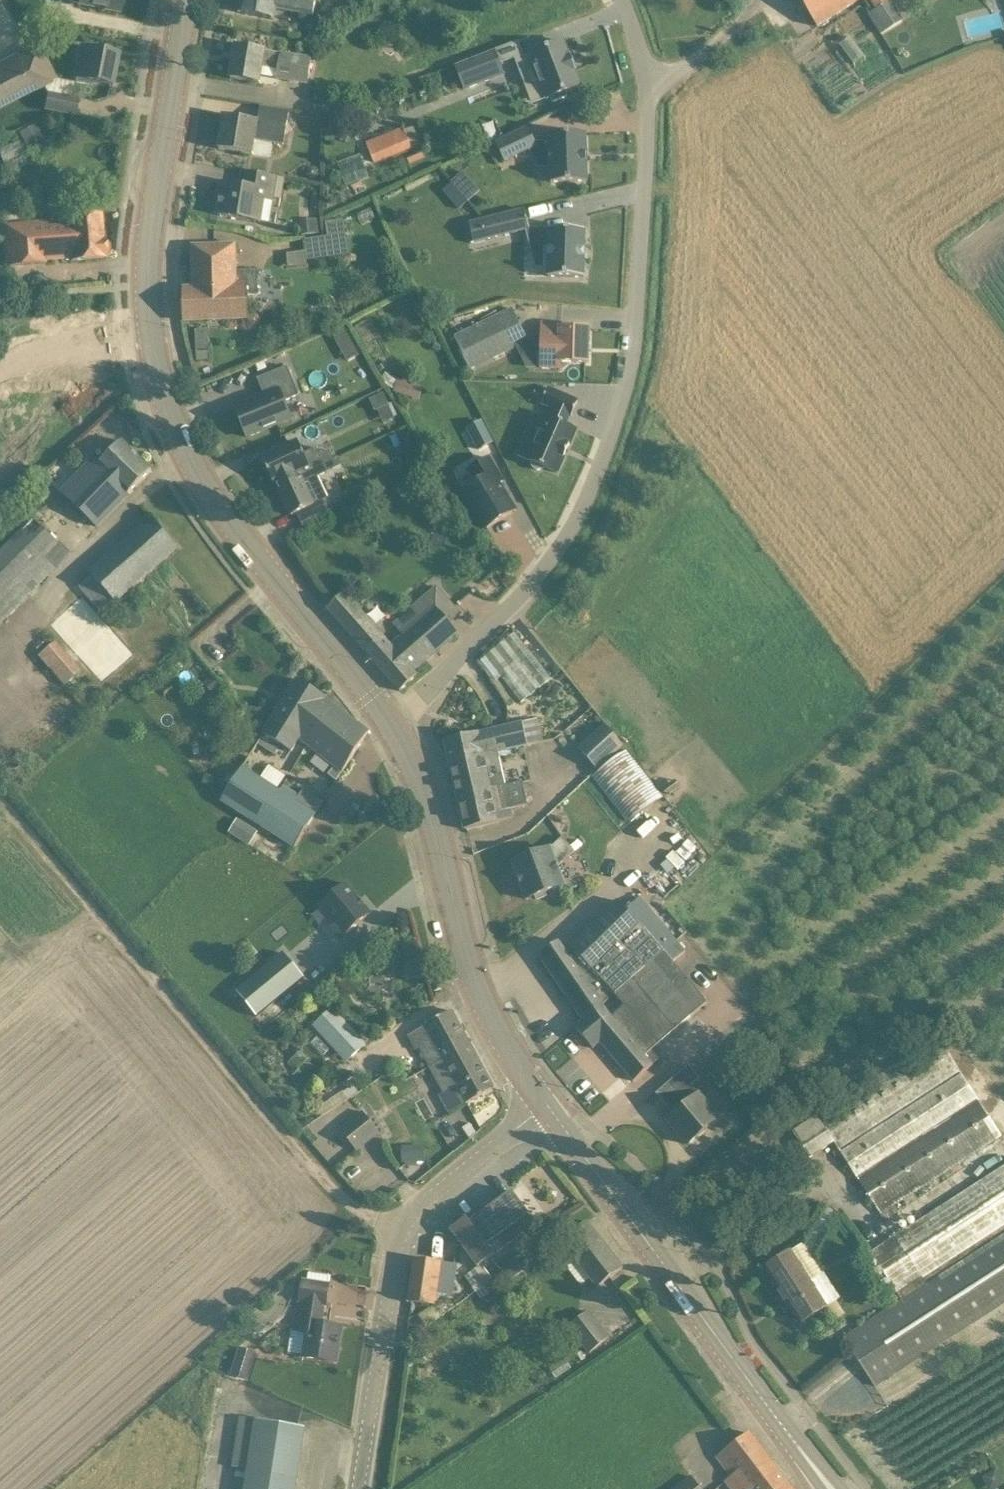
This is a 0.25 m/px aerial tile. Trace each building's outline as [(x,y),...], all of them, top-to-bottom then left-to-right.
[(99,8),(119,12),(121,0),(70,0),(69,2),(99,8)] [(260,17),(276,20),(277,11),(315,17),(318,0),(243,0),(241,13),(260,17)] [(860,0),(801,0),(818,27),(860,0)] [(876,10),(867,16),(879,36),(904,20),(891,0),(876,10)] [(571,56),(570,57),(564,42),(531,55),(534,64),(519,70),(527,90),(542,85),(548,99),(551,98),(553,103),(568,97),(566,92),(581,87),(576,71),(577,71),(571,56)] [(0,65),(0,109),(56,80),(38,45),(0,65)] [(279,79),(294,82),(307,84),(310,59),(256,50),(236,46),(231,79),(262,84),(265,68),(281,71),(279,79)] [(113,86),(119,55),(80,48),(74,78),(113,86)] [(505,74),(496,50),(455,66),(464,90),(505,74)] [(47,93),(44,111),(75,117),(79,98),(47,93)] [(256,139),(272,141),(284,143),(289,111),(259,106),(256,121),(245,119),(225,116),(219,149),(239,153),(254,155),(256,139)] [(36,124),(19,132),(27,147),(43,138),(36,124)] [(374,164),(411,149),(421,145),(414,128),(404,132),(403,128),(366,143),(374,164)] [(529,128),(497,143),(505,161),(538,146),(529,128)] [(587,181),(586,133),(550,135),(551,182),(587,181)] [(459,191),(471,181),(464,172),(451,183),(452,183),(459,191)] [(218,215),(238,219),(259,222),(263,200),(272,201),(276,177),(251,173),(249,187),(224,183),(218,215)] [(459,210),(468,202),(459,191),(452,183),(443,191),(459,210)] [(530,229),(526,210),(481,221),(486,240),(526,230),(530,229)] [(101,215),(81,217),(68,216),(69,219),(3,223),(4,247),(6,267),(46,263),(46,260),(71,258),(72,261),(107,258),(107,255),(111,252),(110,244),(106,242),(105,239),(103,239),(101,215)] [(320,233),(318,219),(301,221),(302,235),(320,233)] [(309,256),(346,254),(344,219),(327,220),(328,237),(308,238),(309,256)] [(549,248),(549,269),(548,277),(576,277),(584,278),(586,230),(550,229),(537,229),(536,246),(549,248)] [(257,271),(237,271),(237,247),(213,246),(193,246),(194,288),(184,288),(185,322),(205,321),(249,322),(249,295),(257,295),(257,271)] [(471,370),(529,345),(513,310),(456,336),(471,370)] [(570,329),(542,328),(540,370),(560,371),(561,362),(569,362),(589,363),(590,329),(570,329)] [(339,347),(351,340),(345,329),(333,336),(339,347)] [(208,339),(196,339),(197,352),(209,352),(208,339)] [(299,395),(288,367),(258,379),(265,396),(235,408),(248,437),(292,419),(284,401),(299,395)] [(395,390),(398,381),(387,373),(383,381),(395,390)] [(398,380),(398,381),(395,390),(395,392),(405,395),(409,383),(398,380)] [(536,469),(539,467),(552,473),(571,429),(560,424),(564,415),(566,416),(572,401),(543,388),(537,403),(549,408),(545,418),(542,416),(523,460),(526,462),(526,465),(529,468),(532,470),(536,469)] [(384,394),(370,400),(375,412),(378,411),(389,405),(384,394)] [(493,443),(482,421),(468,429),(479,450),(493,443)] [(93,460),(79,475),(61,493),(95,527),(138,484),(152,470),(123,441),(99,466),(93,460)] [(299,442),(263,459),(273,482),(322,460),(317,448),(304,454),(299,442)] [(407,446),(405,451),(408,458),(417,454),(412,443),(407,446)] [(464,491),(488,529),(517,511),(500,484),(504,482),(489,458),(469,471),(477,483),(464,491)] [(292,516),(314,506),(304,484),(328,472),(324,464),(322,460),(273,482),(274,483),(276,482),(281,491),(292,516)] [(152,518),(91,573),(93,575),(80,586),(104,613),(117,602),(178,548),(152,518)] [(0,552),(0,601),(58,543),(33,519),(25,527),(17,535),(0,552)] [(332,605),(328,609),(400,691),(418,676),(414,672),(459,633),(458,632),(450,623),(427,597),(395,626),(404,636),(393,647),(345,594),(343,596),(335,603),(332,605)] [(512,689),(519,701),(550,682),(519,631),(479,656),(503,695),(512,689)] [(83,671),(70,656),(52,672),(65,687),(83,671)] [(219,686),(211,677),(204,683),(212,692),(219,686)] [(315,732),(333,704),(325,698),(326,697),(298,680),(287,696),(264,734),(265,735),(281,745),(292,752),(299,741),(307,746),(317,733),(315,732)] [(358,749),(367,734),(369,732),(365,729),(333,704),(315,732),(317,733),(307,746),(337,765),(331,776),(338,780),(358,749)] [(445,741),(450,763),(492,754),(497,753),(541,742),(536,719),(445,741)] [(578,750),(597,770),(623,748),(606,726),(578,750)] [(281,745),(265,735),(259,745),(275,755),(281,745)] [(630,821),(664,793),(626,747),(592,774),(630,821)] [(492,754),(450,763),(465,830),(499,822),(514,819),(511,810),(528,805),(523,782),(506,786),(498,753),(497,753),(492,754)] [(317,814),(296,802),(299,798),(282,788),(280,792),(242,768),(221,803),(292,847),(296,849),(317,814)] [(229,772),(223,781),(230,786),(236,777),(229,772)] [(259,832),(238,818),(229,831),(250,845),(259,832)] [(551,848),(521,859),(513,862),(516,871),(527,900),(536,896),(538,900),(547,896),(545,893),(565,885),(558,867),(575,851),(563,837),(551,848)] [(372,914),(346,883),(321,904),(338,923),(332,928),(341,939),(372,914)] [(584,1020),(575,1027),(593,1049),(601,1042),(634,1082),(660,1060),(652,1050),(708,1003),(673,962),(685,952),(641,900),(628,912),(618,901),(570,947),(572,949),(567,953),(559,942),(539,956),(584,1020)] [(259,1017),(305,979),(285,955),(238,993),(259,1017)] [(443,990),(441,981),(433,983),(435,992),(443,990)] [(346,1064),(366,1044),(333,1008),(313,1027),(346,1064)] [(433,1066),(471,1044),(452,1011),(435,1020),(424,1026),(432,1041),(422,1046),(433,1066)] [(899,1212),(894,1205),(1001,1135),(938,1038),(793,1132),(810,1158),(834,1142),(885,1221),(899,1212)] [(467,1104),(495,1088),(471,1044),(433,1066),(447,1092),(458,1086),(467,1104)] [(301,1051),(294,1058),(302,1066),(309,1059),(301,1051)] [(689,1065),(663,1088),(660,1091),(679,1113),(668,1121),(670,1124),(668,1126),(676,1136),(679,1134),(688,1145),(719,1118),(692,1085),(700,1078),(689,1065)] [(357,1151),(379,1133),(363,1111),(341,1130),(357,1151)] [(416,1146),(416,1162),(426,1162),(425,1146),(416,1146)] [(903,1301),(844,1339),(875,1386),(1003,1302),(1003,1166),(871,1253),(903,1301)] [(451,1230),(465,1249),(478,1267),(465,1277),(474,1290),(472,1292),(475,1295),(493,1282),(481,1265),(493,1256),(494,1255),(496,1258),(499,1256),(497,1254),(537,1224),(513,1191),(470,1223),(467,1218),(451,1230)] [(587,1222),(562,1242),(597,1288),(600,1285),(600,1286),(623,1268),(587,1222)] [(824,1273),(822,1274),(804,1245),(803,1244),(792,1251),(765,1269),(801,1324),(841,1298),(824,1273)] [(528,1248),(500,1267),(509,1281),(537,1262),(528,1248)] [(451,1293),(456,1264),(442,1262),(434,1262),(415,1259),(408,1302),(428,1305),(435,1305),(438,1291),(451,1293)] [(308,1333),(304,1357),(336,1362),(342,1327),(321,1323),(324,1304),(327,1304),(330,1286),(303,1282),(300,1300),(306,1301),(301,1332),(308,1333)] [(588,1354),(609,1337),(589,1311),(568,1328),(588,1354)] [(257,1353),(239,1348),(231,1375),(249,1381),(257,1353)] [(256,1420),(248,1472),(246,1488),(296,1488),(306,1427),(286,1424),(256,1420)] [(729,1488),(792,1488),(750,1433),(734,1445),(718,1458),(733,1476),(724,1482),(729,1488)] [(691,1476),(674,1488),(700,1488),(691,1476)]
